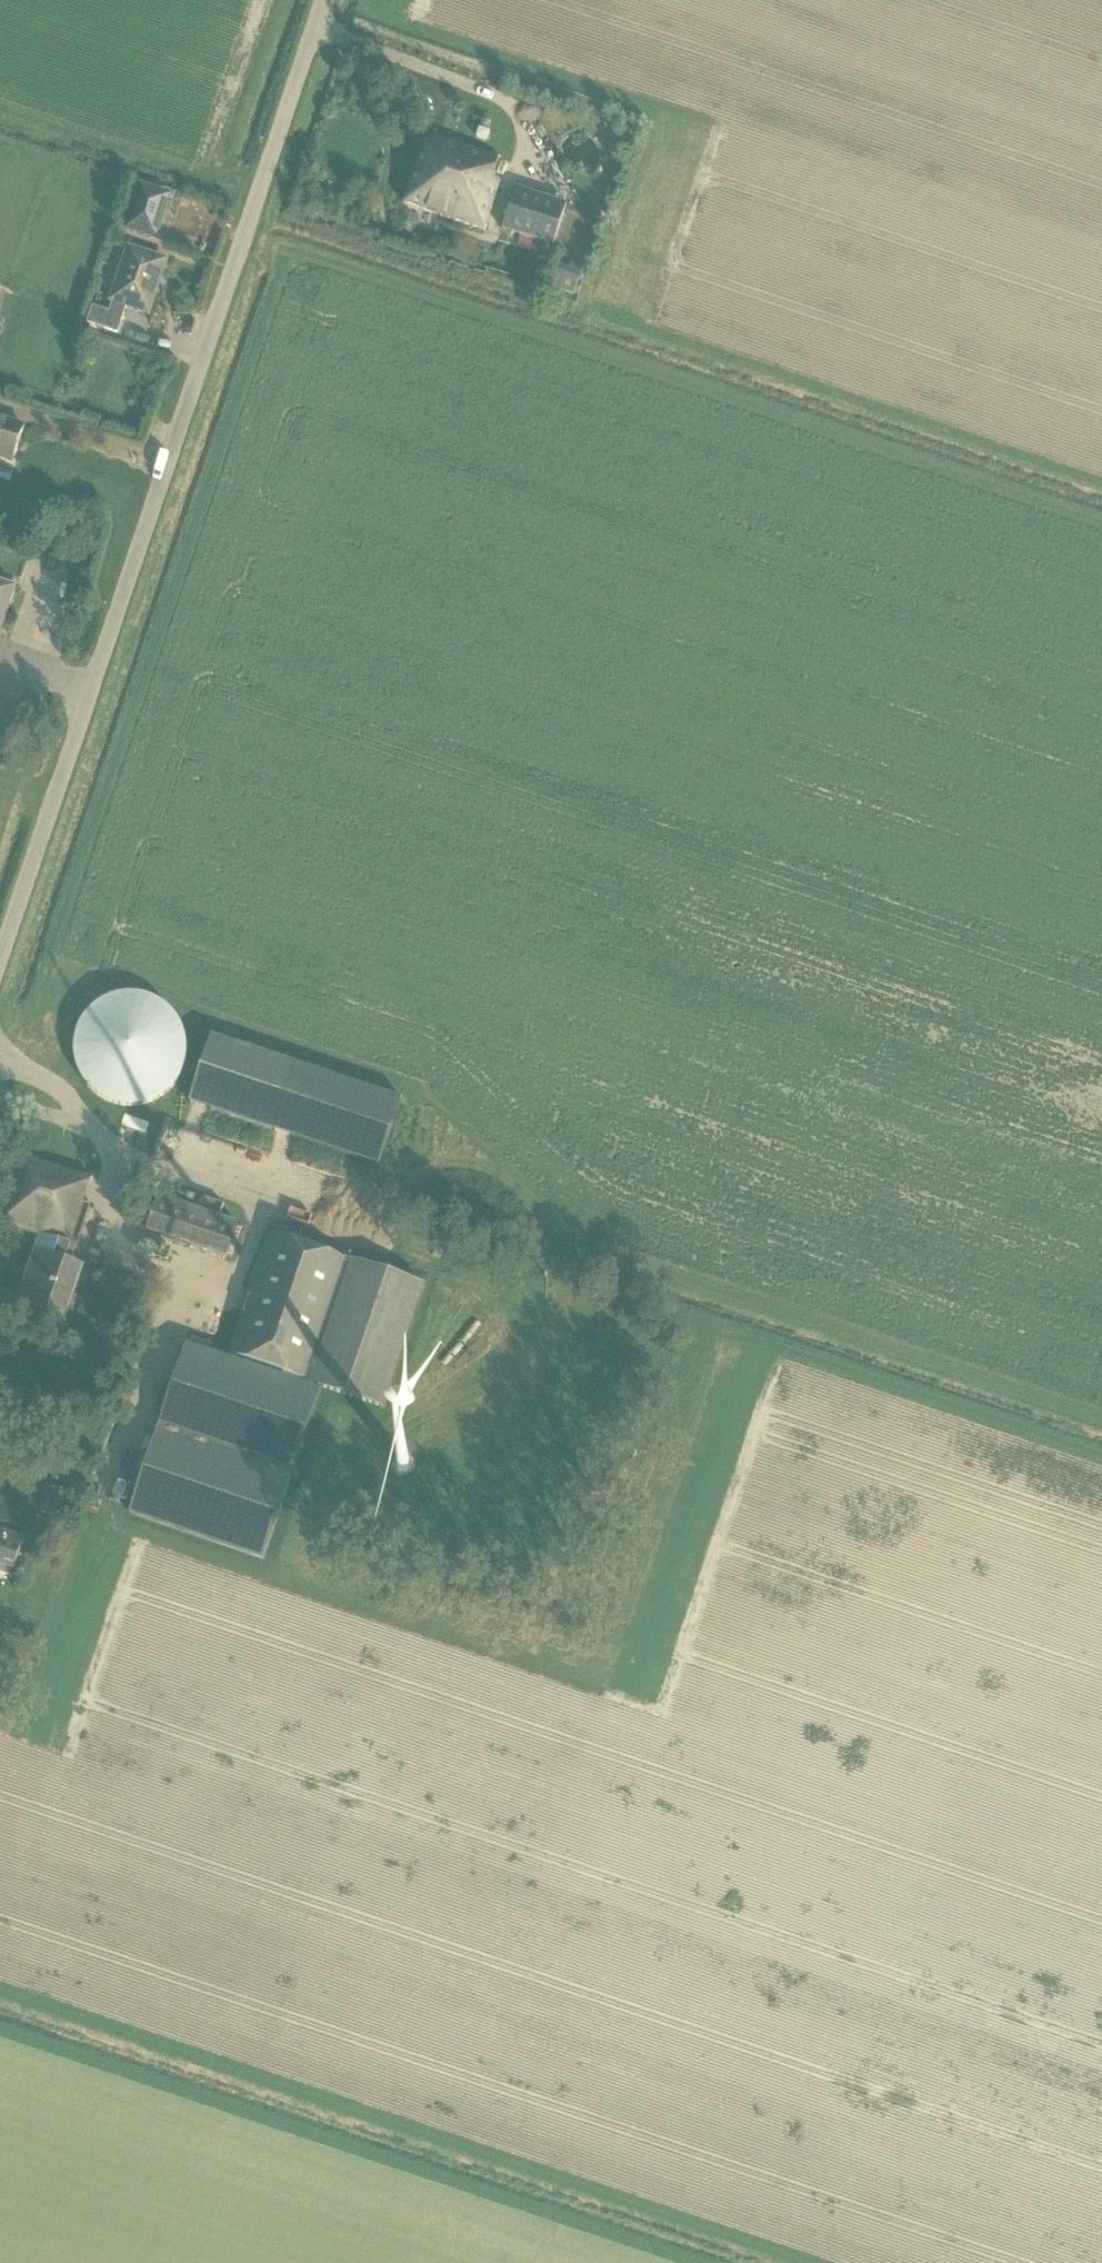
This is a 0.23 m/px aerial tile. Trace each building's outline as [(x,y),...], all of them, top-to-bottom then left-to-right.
[(480,127),(477,136),(488,140),(491,131),(480,127)] [(500,158),(428,134),(405,204),(486,231),(503,183),(494,179),(500,158)] [(158,240),(173,195),(141,184),(125,229),(158,240)] [(554,246),(569,204),(517,187),(503,229),(554,246)] [(94,306),(88,322),(119,333),(128,305),(149,312),(166,260),(127,247),(110,301),(113,303),(111,312),(94,306)] [(0,417),(0,459),(13,463),(26,426),(0,417)] [(18,587),(0,581),(0,636),(1,636),(18,587)] [(185,1028),(183,1024),(180,1020),(177,1015),(174,1011),(170,1008),(166,1005),(162,1002),(157,999),(152,997),(147,996),(142,994),(137,994),(132,994),(127,994),(122,994),(117,995),(113,997),(108,999),(104,1001),(100,1004),(96,1007),(92,1010),(89,1014),(86,1017),(83,1022),(81,1026),(79,1030),(77,1035),(76,1040),(75,1045),(75,1050),(75,1055),(76,1060),(77,1065),(78,1070),(80,1074),(82,1079),(85,1083),(88,1087),(92,1091),(95,1094),(99,1097),(103,1100),(108,1102),(112,1104),(117,1106),(122,1107),(127,1107),(132,1108),(137,1107),(142,1107),(147,1106),(151,1104),(156,1102),(160,1100),(164,1098),(168,1095),(172,1091),(175,1088),(178,1084),(181,1080),(183,1076),(185,1071),(187,1067),(188,1062),(189,1057),(189,1052),(189,1047),(188,1043),(188,1038),(186,1033),(185,1028)] [(403,1099),(214,1035),(191,1102),(380,1166),(403,1099)] [(85,1201),(91,1183),(25,1159),(3,1222),(47,1235),(41,1254),(37,1253),(20,1304),(68,1321),(87,1267),(73,1263),(78,1245),(75,1245),(89,1202),(85,1201)] [(239,1223),(160,1196),(147,1231),(227,1257),(239,1223)] [(270,1233),(228,1353),(324,1386),(384,1406),(425,1287),(270,1233)] [(160,1428),(295,1473),(324,1386),(228,1353),(189,1340),(160,1428)] [(265,1560),(295,1473),(160,1428),(130,1514),(265,1560)] [(405,1457),(404,1457),(401,1457),(400,1458),(398,1460),(397,1461),(396,1464),(396,1466),(397,1468),(399,1470),(400,1471),(403,1472),(405,1472),(406,1472),(409,1470),(410,1469),(411,1467),(411,1464),(411,1463),(411,1461),(409,1459),(407,1458),(405,1457)] [(25,1539),(0,1530),(0,1564),(14,1569),(25,1539)]
